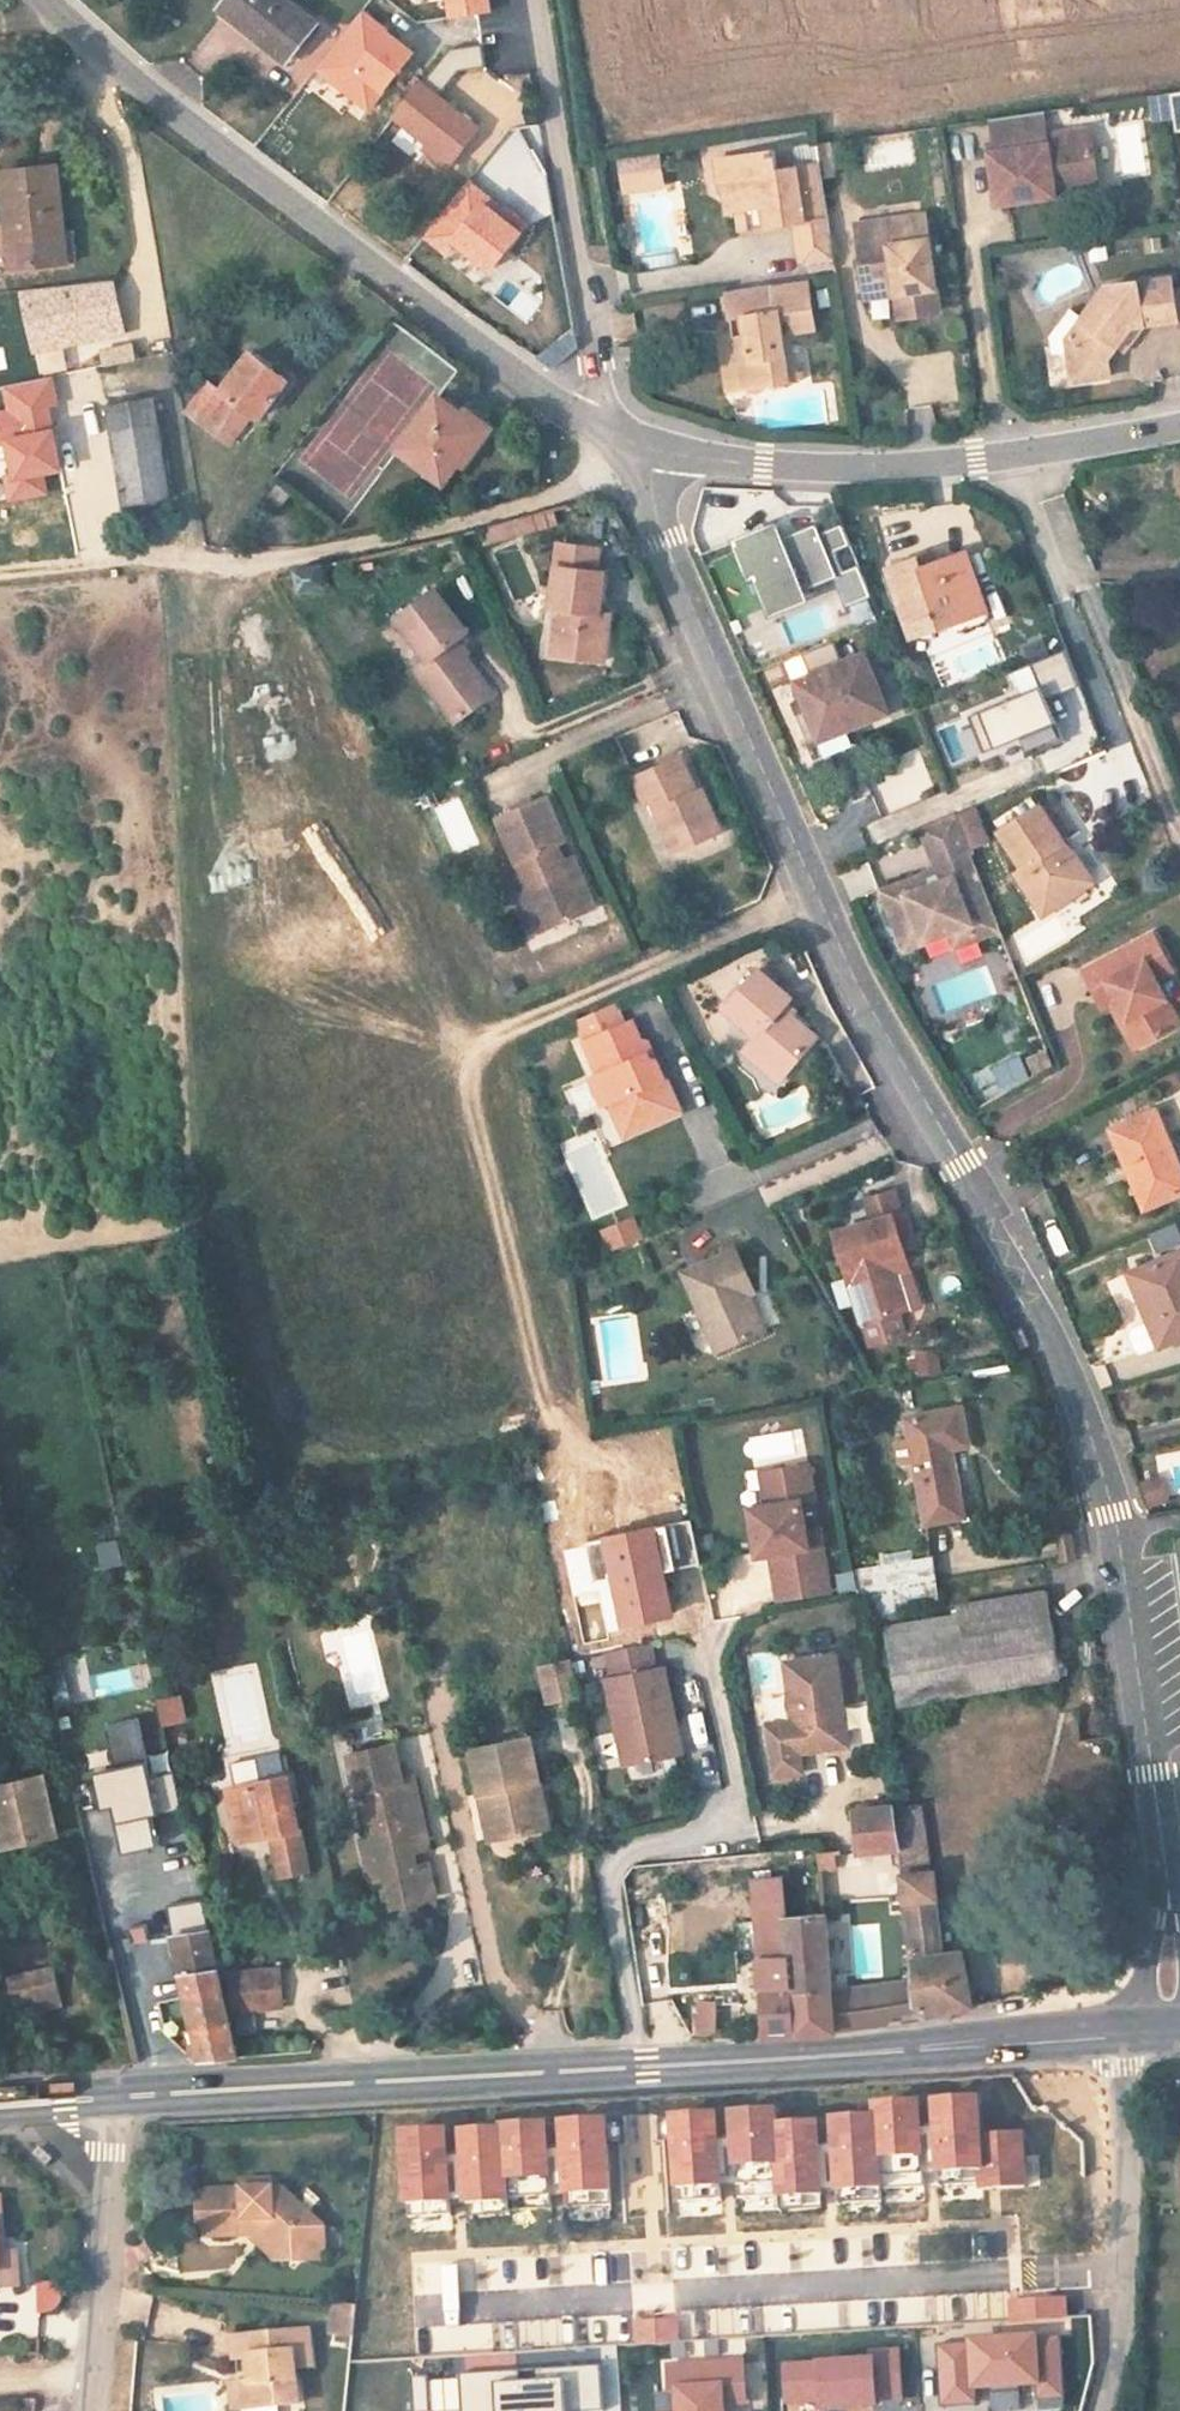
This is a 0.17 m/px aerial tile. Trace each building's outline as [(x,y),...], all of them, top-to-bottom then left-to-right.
[(281,0),(225,0),(217,10),(283,62),(312,25),(281,0)] [(448,18),(490,12),(489,0),(446,0),(448,18)] [(413,53),(361,13),(314,73),(366,113),(413,53)] [(444,167),(475,129),(459,117),(435,98),(442,88),(449,79),(433,66),(392,118),(426,145),(422,150),(444,167)] [(435,98),(459,117),(453,96),(442,88),(435,98)] [(1169,95),(1175,132),(1179,131),(1179,93),(1169,95)] [(1170,120),(1166,96),(1148,99),(1152,123),(1170,120)] [(1051,137),(1048,115),(1036,117),(1038,139),(1051,137)] [(1099,184),(1093,132),(1038,139),(1036,117),(1018,119),(994,123),(998,157),(992,158),(998,209),(1054,202),(1053,190),(1065,189),(1099,184)] [(881,166),(916,162),(913,139),(879,142),(881,166)] [(625,192),(670,187),(665,152),(620,157),(625,192)] [(840,280),(826,191),(802,195),(797,171),(779,173),(776,154),(711,164),(715,194),(720,194),(722,216),(735,215),(739,235),(796,227),(801,257),(796,257),(799,287),(810,285),(840,280)] [(48,166),(0,173),(0,227),(4,258),(57,252),(48,166)] [(445,256),(453,245),(488,274),(523,232),(488,203),(490,200),(467,182),(422,237),(445,256)] [(1065,200),(1065,189),(1053,190),(1054,202),(1065,200)] [(944,314),(929,218),(860,229),(871,291),(901,287),(903,299),(907,319),(944,314)] [(640,273),(642,291),(671,288),(669,270),(640,273)] [(19,292),(32,352),(36,351),(63,346),(123,333),(112,283),(19,292)] [(811,294),(810,285),(799,287),(776,290),(778,300),(811,294)] [(903,299),(901,287),(871,291),(873,303),(903,299)] [(1179,298),(1177,287),(1115,294),(1088,328),(1098,337),(1085,354),(1075,354),(1081,394),(1118,388),(1116,365),(1139,335),(1151,333),(1179,330),(1179,309),(1179,298)] [(818,331),(811,294),(778,300),(776,290),(729,297),(734,325),(747,324),(748,338),(724,342),(729,375),(733,374),(736,398),(790,389),(782,339),(818,331)] [(1085,354),(1098,337),(1088,328),(1074,347),(1075,354),(1085,354)] [(243,419),(289,372),(241,331),(212,368),(200,360),(176,392),(180,403),(233,445),(249,426),(243,419)] [(1129,359),(1151,333),(1139,335),(1124,355),(1129,359)] [(736,398),(733,374),(729,375),(724,342),(718,343),(727,399),(736,398)] [(100,350),(102,363),(134,357),(132,345),(100,350)] [(63,346),(36,351),(40,374),(66,369),(63,346)] [(55,404),(51,379),(2,388),(7,411),(0,412),(0,443),(5,443),(11,477),(5,478),(9,500),(46,493),(43,476),(61,472),(48,406),(55,404)] [(131,422),(128,397),(106,399),(110,426),(131,422)] [(439,491),(484,435),(444,403),(398,458),(439,491)] [(171,497),(157,420),(131,422),(110,426),(122,504),(171,497)] [(847,544),(839,526),(817,535),(814,527),(780,540),(773,525),(736,540),(737,540),(730,543),(745,579),(751,577),(767,615),(804,600),(800,591),(831,579),(842,607),(868,596),(856,567),(841,573),(832,550),(847,544)] [(985,613),(962,551),(920,566),(917,556),(887,567),(913,639),(985,613)] [(604,662),(611,606),(601,605),(604,570),(554,565),(550,600),(557,600),(552,656),(604,662)] [(324,594),(324,571),(296,573),(296,595),(324,594)] [(1015,608),(1029,660),(1056,652),(1035,577),(1012,583),(1019,607),(1015,608)] [(490,706),(453,654),(464,647),(428,599),(388,627),(430,686),(421,693),(451,734),(490,706)] [(887,712),(863,655),(795,682),(820,739),(887,712)] [(1024,751),(1057,737),(1029,668),(1006,678),(1014,697),(963,718),(979,757),(1020,740),(1024,751)] [(707,833),(690,793),(679,793),(662,758),(619,777),(636,814),(646,815),(663,852),(707,833)] [(434,805),(454,854),(482,843),(462,793),(434,805)] [(1097,868),(1080,843),(1074,846),(1048,805),(1007,835),(1034,874),(1026,881),(1049,914),(1076,893),(1070,886),(1097,868)] [(561,877),(548,849),(557,845),(539,806),(486,829),(531,927),(552,920),(560,929),(590,914),(571,874),(561,877)] [(926,945),(951,935),(971,927),(979,941),(1000,933),(952,812),(933,824),(921,830),(941,883),(929,888),(924,875),(881,894),(896,932),(915,925),(926,945)] [(926,945),(915,925),(896,932),(904,953),(926,945)] [(979,941),(971,927),(951,935),(956,949),(979,941)] [(1160,972),(1174,964),(1154,929),(1086,968),(1096,988),(1111,981),(1145,1041),(1179,1022),(1179,1007),(1160,972)] [(782,1086),(811,1054),(773,1019),(784,1009),(751,980),(718,1014),(751,1043),(744,1052),(779,1087),(782,1086)] [(619,1024),(609,1005),(590,1014),(599,1035),(619,1024)] [(667,1101),(648,1060),(642,1059),(625,1024),(619,1024),(599,1035),(590,1014),(574,1021),(584,1041),(579,1043),(595,1080),(588,1084),(598,1108),(605,1104),(613,1124),(667,1101)] [(779,1087),(744,1052),(736,1061),(770,1094),(779,1087)] [(1003,1088),(1033,1081),(1027,1056),(997,1063),(1003,1088)] [(1075,1095),(1069,1081),(1052,1091),(1059,1105),(1075,1095)] [(598,1108),(588,1084),(574,1091),(583,1114),(598,1108)] [(1164,1094),(1119,1116),(1154,1188),(1179,1176),(1179,1129),(1164,1094)] [(907,1339),(883,1259),(909,1251),(900,1217),(912,1214),(905,1189),(866,1203),(873,1225),(827,1238),(865,1354),(907,1339)] [(602,1229),(611,1252),(646,1239),(637,1216),(602,1229)] [(1156,1251),(1179,1246),(1179,1223),(1151,1230),(1156,1251)] [(743,1305),(755,1300),(736,1255),(682,1279),(716,1359),(758,1340),(743,1305)] [(1151,1276),(1160,1300),(1151,1305),(1169,1349),(1179,1344),(1179,1263),(1151,1276)] [(910,1357),(918,1381),(947,1371),(939,1347),(910,1357)] [(959,1456),(973,1454),(964,1410),(911,1418),(931,1526),(971,1520),(959,1456)] [(762,1513),(745,1516),(753,1566),(769,1563),(775,1603),(832,1594),(821,1527),(801,1530),(797,1508),(808,1506),(802,1468),(756,1476),(762,1513)] [(1149,1507),(1173,1498),(1163,1473),(1139,1483),(1149,1507)] [(672,1570),(663,1528),(604,1540),(622,1628),(671,1618),(662,1572),(672,1570)] [(121,1541),(100,1543),(103,1570),(124,1568),(121,1541)] [(870,1608),(940,1604),(937,1560),(868,1563),(870,1608)] [(1063,1687),(1050,1594),(964,1607),(968,1637),(891,1648),(900,1711),(1063,1687)] [(844,1745),(830,1655),(780,1663),(789,1722),(760,1726),(768,1777),(798,1772),(795,1753),(844,1745)] [(542,1673),(549,1713),(577,1709),(571,1669),(542,1673)] [(143,1670),(92,1674),(93,1692),(144,1689),(143,1670)] [(604,1687),(622,1776),(688,1762),(670,1674),(604,1687)] [(149,1777),(136,1720),(104,1727),(113,1772),(94,1776),(101,1810),(112,1808),(122,1854),(156,1846),(149,1816),(157,1815),(149,1777)] [(436,1865),(421,1793),(406,1796),(398,1755),(361,1764),(392,1898),(399,1927),(440,1918),(432,1881),(422,1881),(419,1868),(436,1865)] [(548,1801),(539,1756),(471,1771),(491,1860),(541,1848),(531,1805),(548,1801)] [(41,1763),(0,1775),(0,1803),(9,1837),(55,1827),(41,1763)] [(392,1898),(361,1764),(353,1766),(372,1855),(363,1864),(372,1903),(392,1898)] [(149,1777),(157,1815),(180,1810),(172,1772),(149,1777)] [(311,1872),(288,1780),(234,1790),(248,1845),(272,1840),(282,1877),(311,1872)] [(892,1849),(883,1796),(851,1801),(856,1853),(892,1849)] [(557,1845),(548,1801),(531,1805),(541,1848),(557,1845)] [(845,1850),(817,1852),(819,1871),(846,1869),(845,1850)] [(945,1944),(930,1854),(893,1857),(914,1984),(919,2017),(946,2011),(966,2004),(957,1945),(945,1944)] [(835,1998),(834,1981),(797,1986),(789,1915),(787,1874),(754,1877),(767,2039),(772,2039),(803,2036),(837,2034),(835,1998)] [(174,1939),(209,1933),(200,1897),(165,1906),(167,1913),(174,1939)] [(399,1927),(392,1898),(372,1903),(378,1932),(399,1927)] [(174,1939),(167,1913),(127,1923),(130,1935),(146,1931),(149,1945),(174,1939)] [(834,1981),(826,1913),(789,1915),(797,1986),(834,1981)] [(220,1973),(209,1933),(174,1939),(201,2048),(191,2050),(194,2063),(241,2060),(229,2011),(220,1973)] [(274,2003),(267,1963),(220,1973),(229,2011),(274,2003)] [(72,2003),(63,1965),(12,1976),(21,2014),(72,2003)] [(919,2017),(914,1984),(835,1998),(837,2034),(919,2017)] [(716,2038),(715,2003),(692,2003),(693,2038),(716,2038)] [(877,2104),(878,2116),(835,2119),(835,2122),(777,2125),(776,2110),(734,2113),(734,2116),(717,2117),(717,2114),(675,2116),(679,2200),(722,2198),(721,2186),(719,2141),(735,2140),(738,2185),(739,2197),(779,2195),(779,2197),(822,2195),(822,2192),(819,2144),(836,2143),(839,2191),(839,2203),(883,2201),(882,2189),(925,2186),(924,2174),(922,2129),(939,2128),(941,2173),(942,2185),(983,2183),(983,2189),(1026,2186),(1023,2134),(981,2136),(979,2099),(937,2101),(937,2104),(920,2105),(920,2102),(877,2104)] [(546,2127),(546,2124),(504,2126),(504,2129),(481,2130),(482,2133),(446,2134),(446,2129),(403,2132),(408,2216),(451,2214),(450,2202),(447,2157),(464,2156),(467,2201),(467,2204),(509,2202),(509,2210),(551,2208),(551,2196),(548,2149),(565,2148),(568,2195),(568,2207),(611,2204),(606,2120),(563,2122),(564,2126),(546,2127)] [(922,2129),(924,2174),(941,2173),(939,2128),(922,2129)] [(719,2141),(721,2186),(738,2185),(735,2140),(719,2141)] [(819,2144),(822,2192),(839,2191),(836,2143),(819,2144)] [(548,2149),(551,2196),(568,2195),(565,2148),(548,2149)] [(447,2157),(450,2202),(467,2201),(464,2156),(447,2157)] [(314,2221),(279,2190),(267,2190),(266,2181),(237,2182),(237,2192),(205,2194),(196,2202),(197,2233),(206,2240),(247,2238),(264,2236),(291,2261),(315,2235),(314,2221)] [(175,2207),(176,2192),(163,2192),(162,2207),(175,2207)] [(822,2195),(779,2197),(780,2210),(823,2207),(822,2195)] [(10,2196),(0,2197),(0,2274),(3,2274),(5,2275),(5,2289),(29,2287),(28,2252),(14,2253),(10,2196)] [(509,2202),(467,2204),(467,2213),(509,2210),(509,2202)] [(325,2259),(324,2230),(314,2221),(315,2235),(291,2261),(325,2259)] [(291,2261),(264,2236),(247,2238),(272,2262),(290,2261),(291,2261)] [(1067,2316),(1066,2298),(1009,2302),(1010,2320),(1067,2316)] [(678,2341),(677,2319),(635,2321),(637,2343),(678,2341)] [(317,2365),(314,2329),(297,2331),(300,2367),(317,2365)] [(300,2367),(297,2331),(237,2336),(241,2388),(242,2410),(303,2406),(300,2367)] [(1062,2336),(937,2344),(941,2400),(976,2397),(975,2387),(1036,2383),(1037,2394),(1066,2392),(1062,2336)] [(787,2401),(821,2399),(822,2408),(876,2404),(876,2400),(901,2398),(898,2351),(871,2353),(871,2360),(785,2366),(787,2401)] [(677,2390),(679,2410),(724,2410),(724,2406),(745,2404),(742,2362),(669,2367),(670,2390),(677,2390)] [(460,2410),(599,2410),(603,2410),(600,2365),(458,2374),(460,2410)] [(410,2377),(413,2410),(429,2410),(427,2376),(410,2377)] [(242,2410),(241,2388),(233,2388),(234,2410),(242,2410)]
